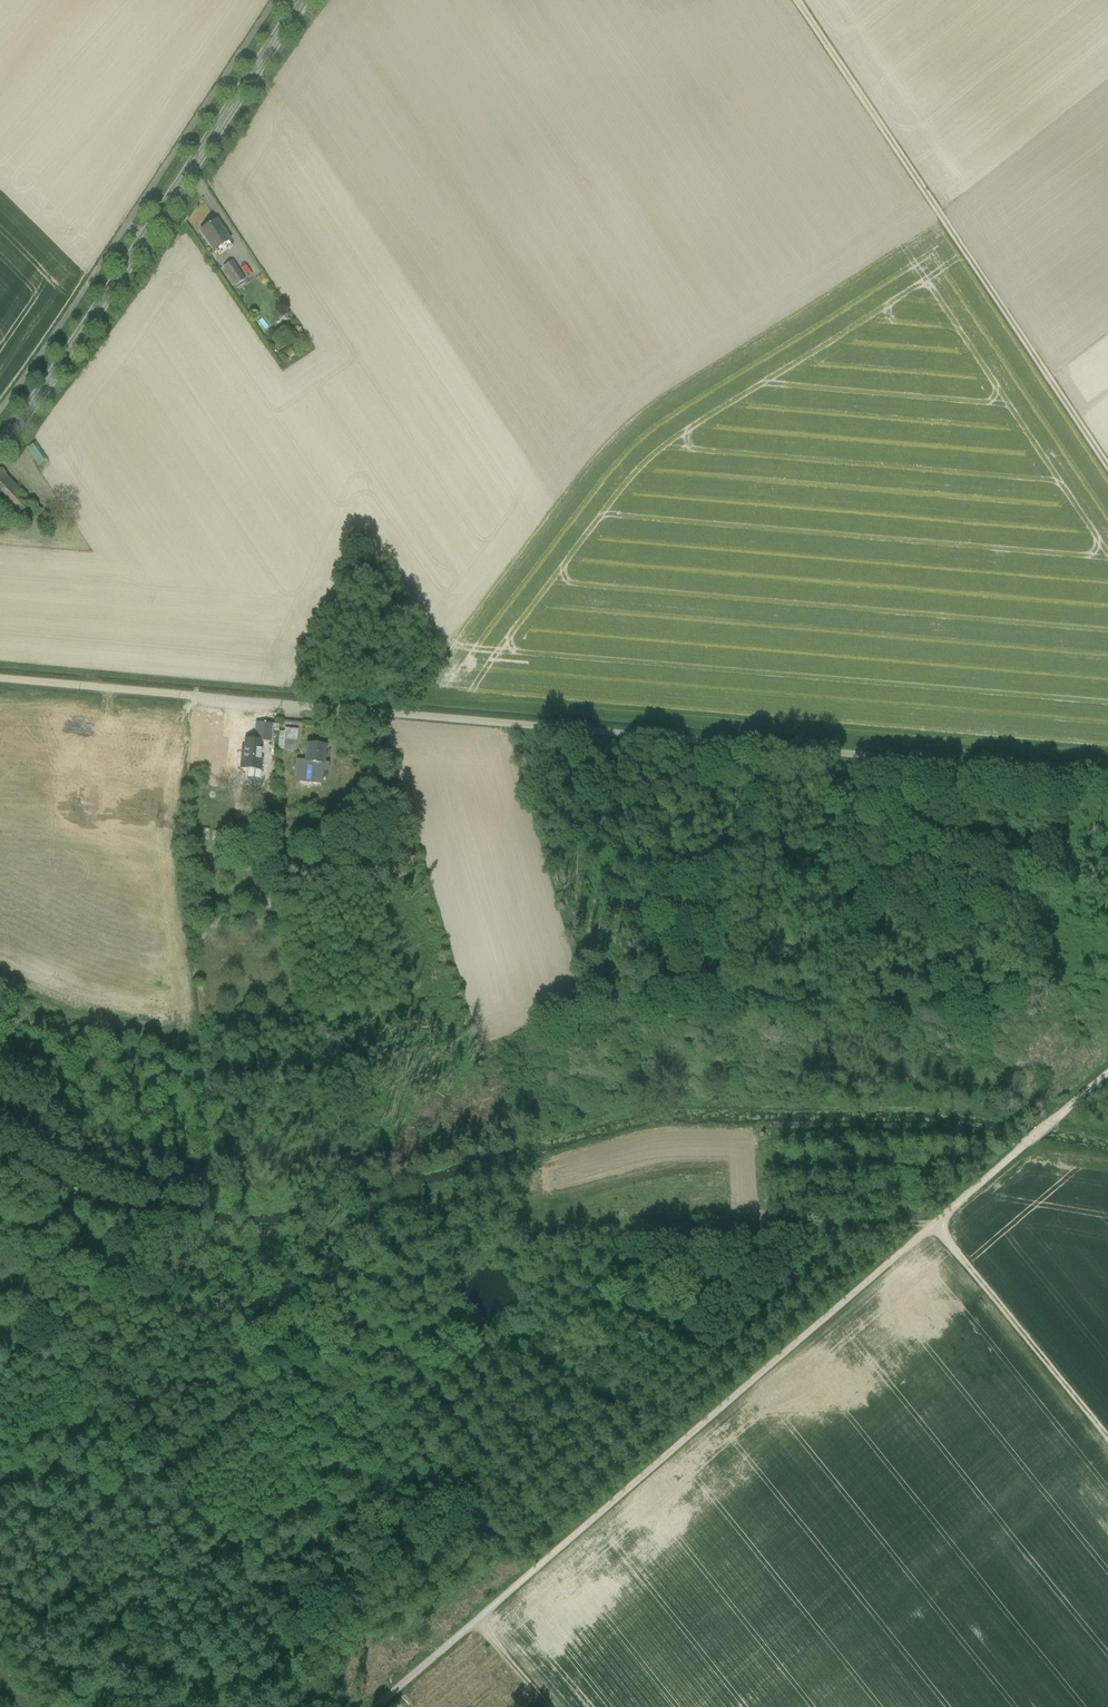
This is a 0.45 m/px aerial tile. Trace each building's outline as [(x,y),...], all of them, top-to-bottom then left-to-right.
[(237,247),(221,222),(204,233),(219,257),(237,247)] [(252,284),(239,263),(227,270),(240,292),(252,284)] [(5,474),(0,480),(0,507),(19,526),(39,506),(5,474)] [(284,728),(284,750),(296,750),(297,728),(284,728)] [(271,746),(248,743),(242,785),(265,788),(271,746)] [(338,749),(313,748),(311,786),(336,787),(338,749)]
